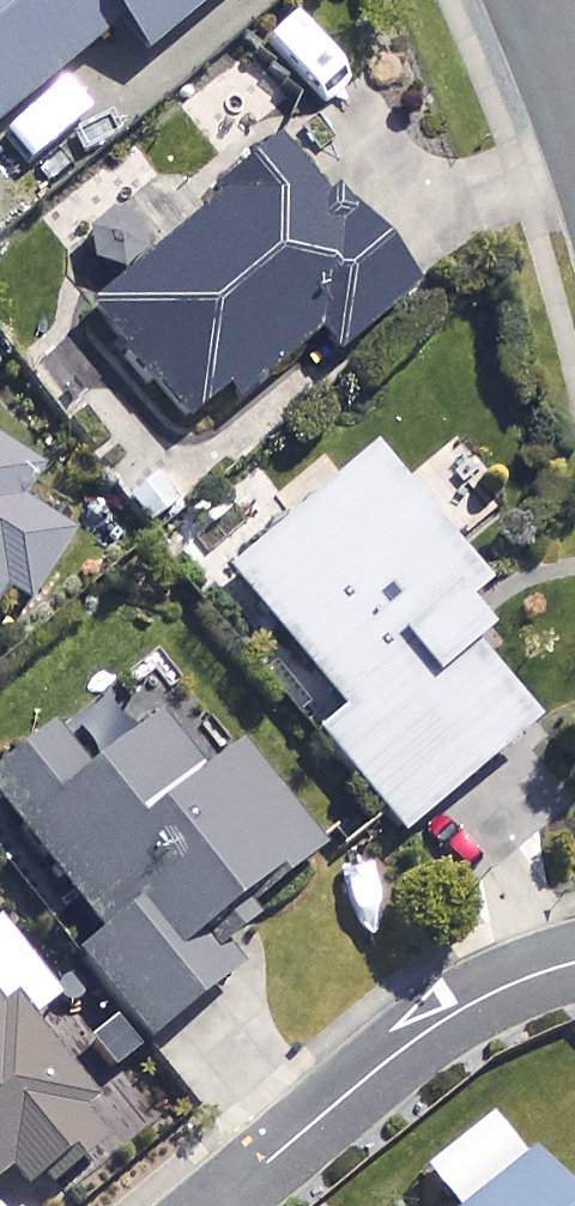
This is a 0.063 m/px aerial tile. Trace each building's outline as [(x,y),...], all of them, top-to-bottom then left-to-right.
[(122,34),(147,65),(225,0),(0,0),(0,134),(122,34)] [(413,304),(284,155),(87,325),(196,451),(320,344),(340,367),(413,304)] [(0,464),(0,613),(73,548),(15,514),(33,484),(0,464)] [(511,636),(376,467),(232,582),(344,721),(320,741),(403,845),(537,737),(477,663),(511,636)] [(57,742),(0,787),(0,816),(104,948),(81,966),(149,1052),(239,981),(211,945),(320,859),(237,754),(226,762),(186,711),(92,786),(57,742)] [(10,1175),(36,1205),(37,1205),(120,1136),(21,1018),(41,1001),(0,952),(0,1184),(10,1175)] [(534,1164),(481,1205),(567,1205),(534,1164)]
